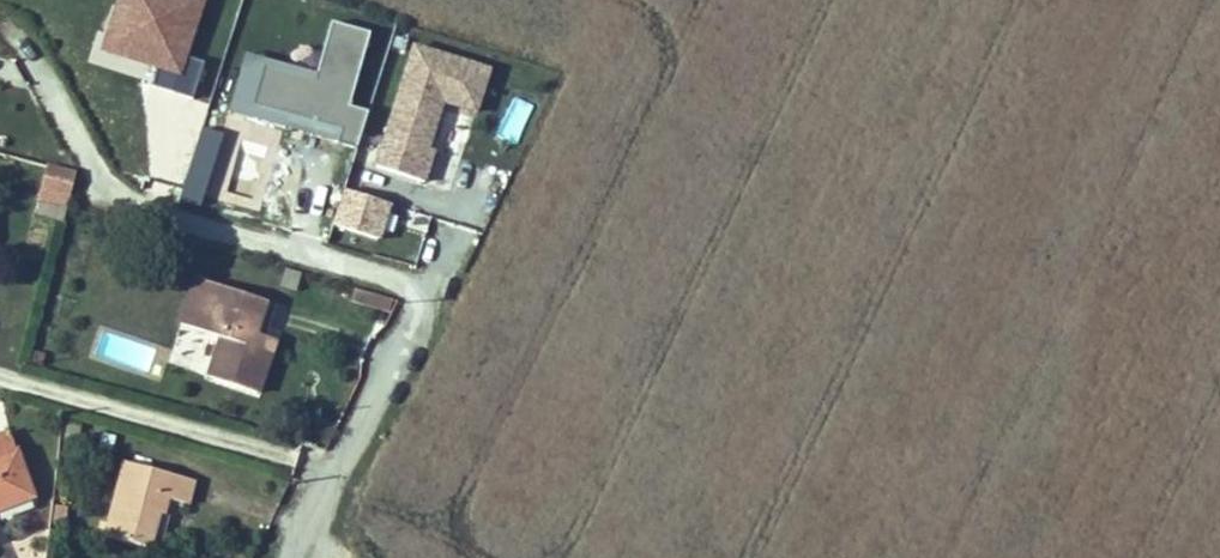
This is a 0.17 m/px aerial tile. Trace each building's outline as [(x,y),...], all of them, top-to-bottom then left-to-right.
[(205,0),(113,0),(98,55),(156,71),(151,88),(192,100),(203,62),(188,58),(205,0)] [(350,108),(368,33),(328,24),(315,77),(244,60),(231,115),(357,145),(365,111),(350,108)] [(361,175),(408,189),(417,158),(408,156),(423,106),(461,117),(473,81),(398,58),(361,175)] [(517,145),(533,105),(512,96),(495,136),(517,145)] [(32,169),(25,194),(54,202),(60,177),(32,169)] [(330,199),(319,234),(365,248),(376,213),(330,199)] [(242,342),(252,306),(192,290),(178,339),(211,349),(200,388),(249,402),(264,348),(242,342)] [(377,307),(342,297),(338,310),(373,319),(377,307)] [(9,467),(3,449),(0,450),(0,471),(9,467)] [(25,509),(9,467),(0,471),(0,519),(25,509)] [(122,475),(102,550),(128,557),(159,557),(167,532),(159,530),(164,513),(178,516),(185,491),(122,475)]
